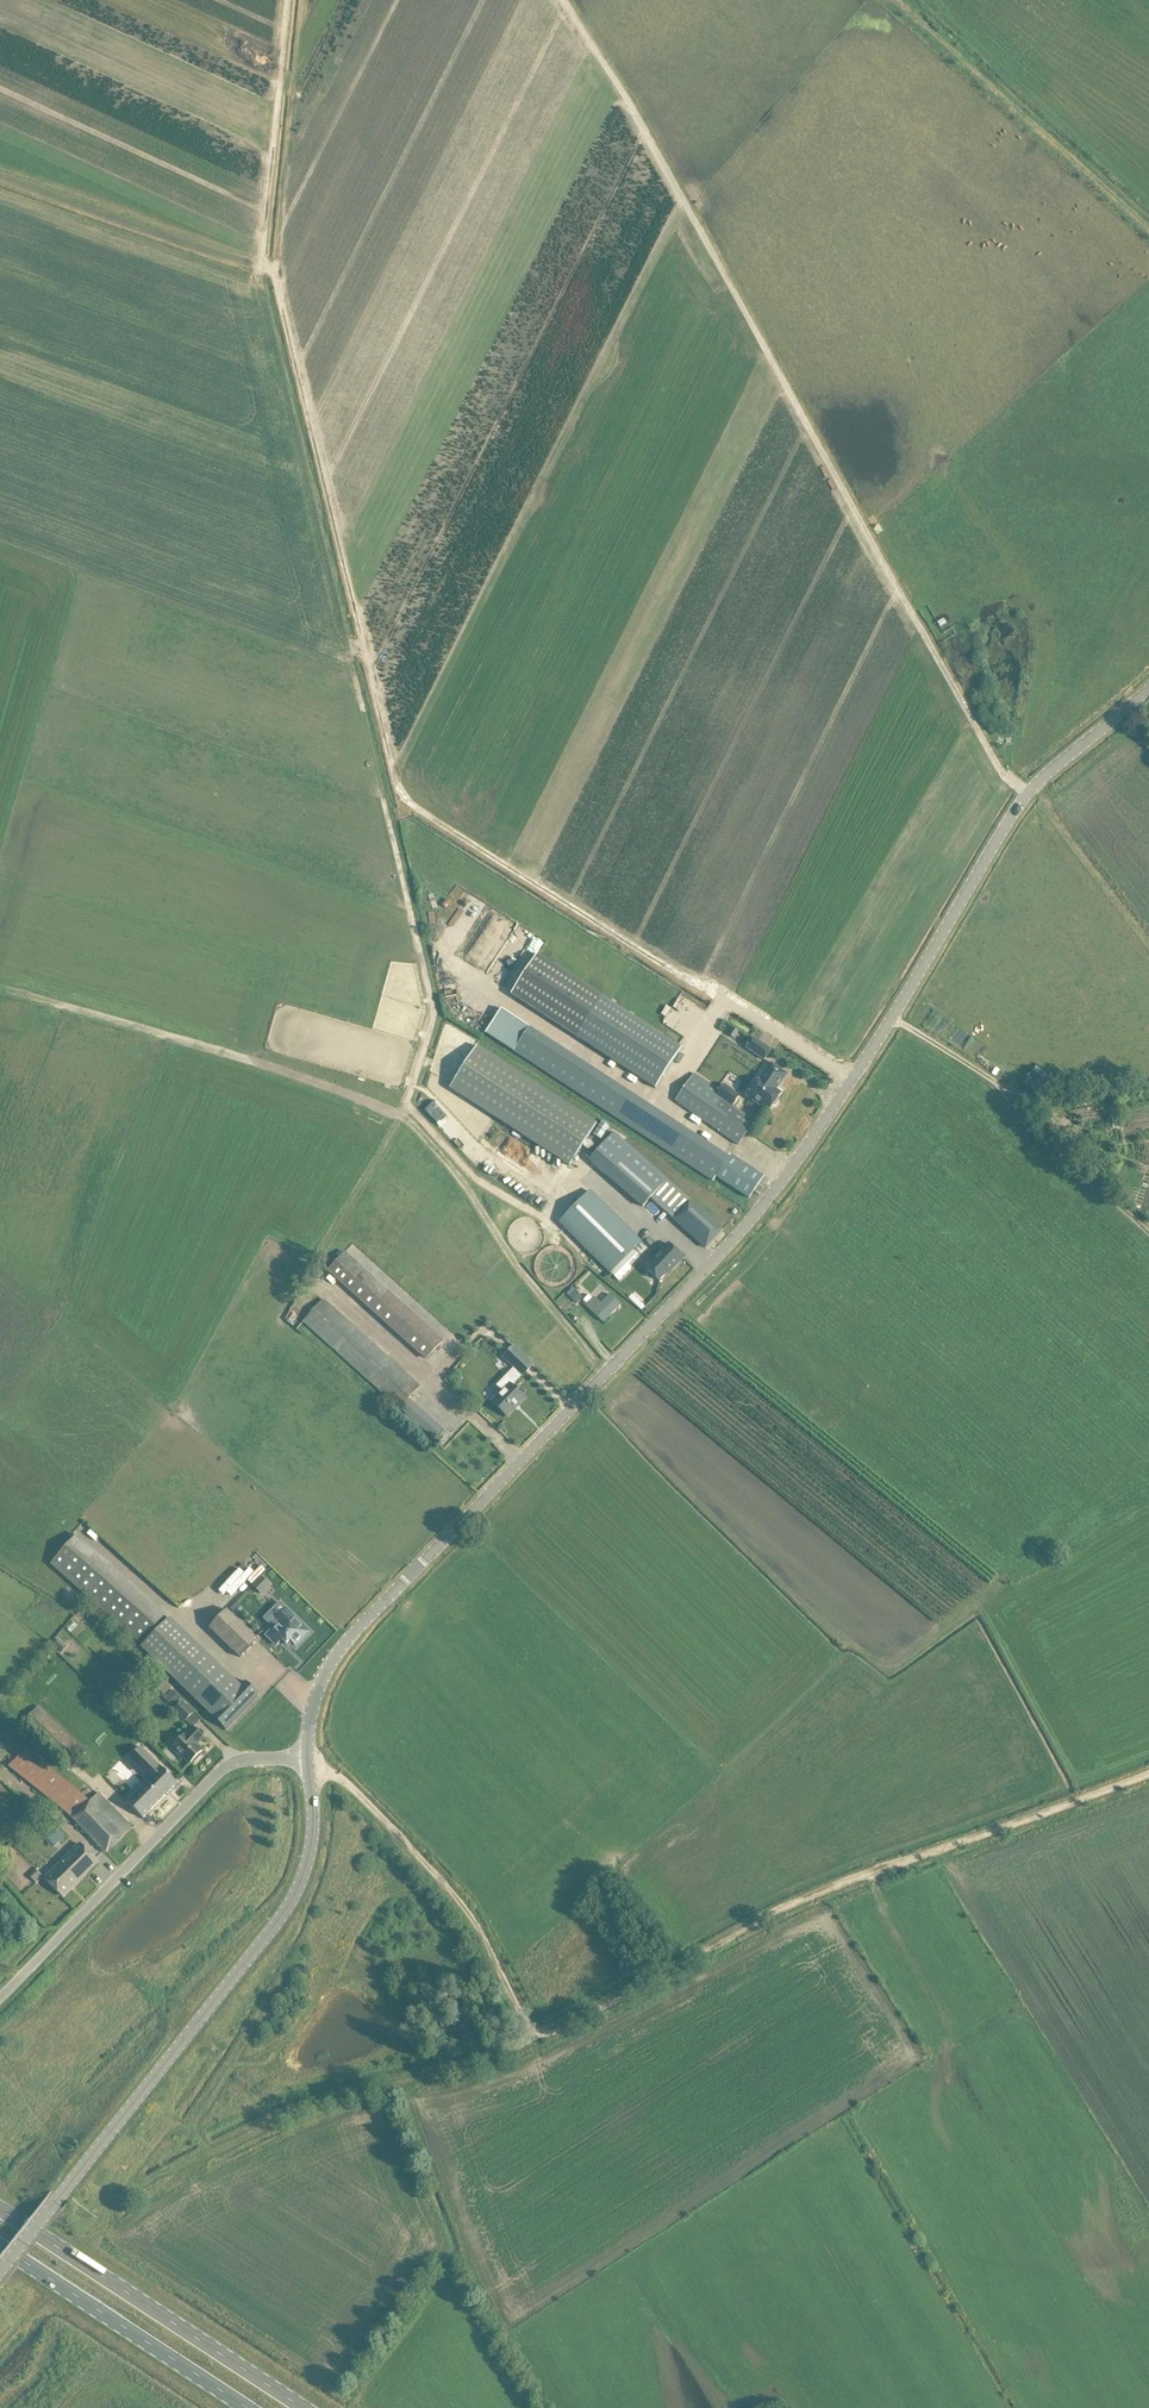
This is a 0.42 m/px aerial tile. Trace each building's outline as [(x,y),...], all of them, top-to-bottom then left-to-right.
[(537,954),(511,994),(656,1088),(682,1048),(537,954)] [(733,1014),(721,1029),(744,1047),(755,1032),(733,1014)] [(749,1198),(759,1183),(763,1178),(764,1177),(730,1155),(729,1157),(529,1027),(514,1051),(713,1182),(716,1177),(749,1198)] [(764,1060),(771,1050),(753,1038),(746,1048),(764,1060)] [(597,1124),(477,1046),(450,1088),(570,1166),(584,1144),(584,1147),(589,1150),(592,1149),(594,1147),(593,1144),(588,1141),(585,1141),(597,1124)] [(771,1064),(761,1079),(760,1079),(753,1088),(756,1090),(750,1097),(748,1095),(747,1097),(761,1106),(762,1105),(769,1110),(772,1106),(773,1106),(776,1106),(779,1101),(778,1098),(781,1094),(774,1089),(777,1085),(778,1086),(787,1074),(771,1064)] [(676,1101),(738,1145),(754,1121),(700,1083),(703,1079),(695,1074),(676,1101)] [(430,1100),(421,1106),(437,1128),(446,1121),(430,1100)] [(1116,1116),(1107,1117),(1109,1128),(1117,1127),(1116,1116)] [(706,1248),(722,1230),(702,1210),(613,1132),(589,1159),(643,1207),(651,1198),(658,1204),(657,1205),(706,1248)] [(590,1191),(559,1222),(611,1273),(634,1249),(625,1241),(633,1234),(590,1191)] [(668,1243),(652,1260),(653,1261),(646,1269),(659,1281),(671,1269),(673,1270),(684,1258),(668,1243)] [(634,1250),(611,1273),(615,1277),(638,1254),(634,1250)] [(344,1253),(328,1271),(424,1360),(441,1341),(344,1253)] [(576,1304),(582,1297),(572,1287),(566,1294),(576,1304)] [(595,1297),(587,1306),(604,1322),(620,1305),(610,1295),(601,1304),(595,1297)] [(304,1321),(309,1326),(382,1391),(434,1438),(442,1428),(408,1398),(419,1386),(323,1300),(304,1321)] [(523,1376),(533,1365),(514,1346),(503,1357),(514,1368),(497,1386),(502,1391),(492,1402),(507,1417),(525,1399),(513,1386),(519,1379),(522,1375),(523,1376)] [(166,1615),(77,1535),(51,1564),(140,1644),(166,1615)] [(262,1576),(252,1585),(260,1594),(270,1585),(262,1576)] [(210,1627),(232,1649),(241,1657),(257,1640),(226,1610),(210,1627)] [(290,1646),(296,1651),(309,1636),(285,1614),(274,1625),(277,1628),(273,1633),(265,1642),(276,1651),(281,1645),(287,1650),(290,1646)] [(212,1716),(226,1729),(259,1694),(246,1681),(241,1686),(170,1618),(142,1648),(213,1716),(212,1716)] [(193,1713),(182,1702),(173,1711),(184,1722),(193,1713)] [(38,1706),(22,1724),(70,1769),(87,1752),(38,1706)] [(190,1763),(193,1760),(195,1762),(202,1755),(200,1754),(203,1750),(197,1745),(204,1738),(193,1726),(172,1748),(182,1758),(183,1757),(190,1763)] [(177,1783),(169,1774),(141,1747),(129,1758),(150,1778),(126,1802),(143,1818),(177,1783)] [(73,1817),(90,1801),(26,1749),(9,1766),(73,1818),(73,1817)] [(132,1827),(124,1819),(98,1793),(90,1801),(73,1817),(107,1852),(133,1827),(132,1827)] [(98,1862),(90,1853),(81,1844),(45,1879),(63,1896),(98,1862)]
